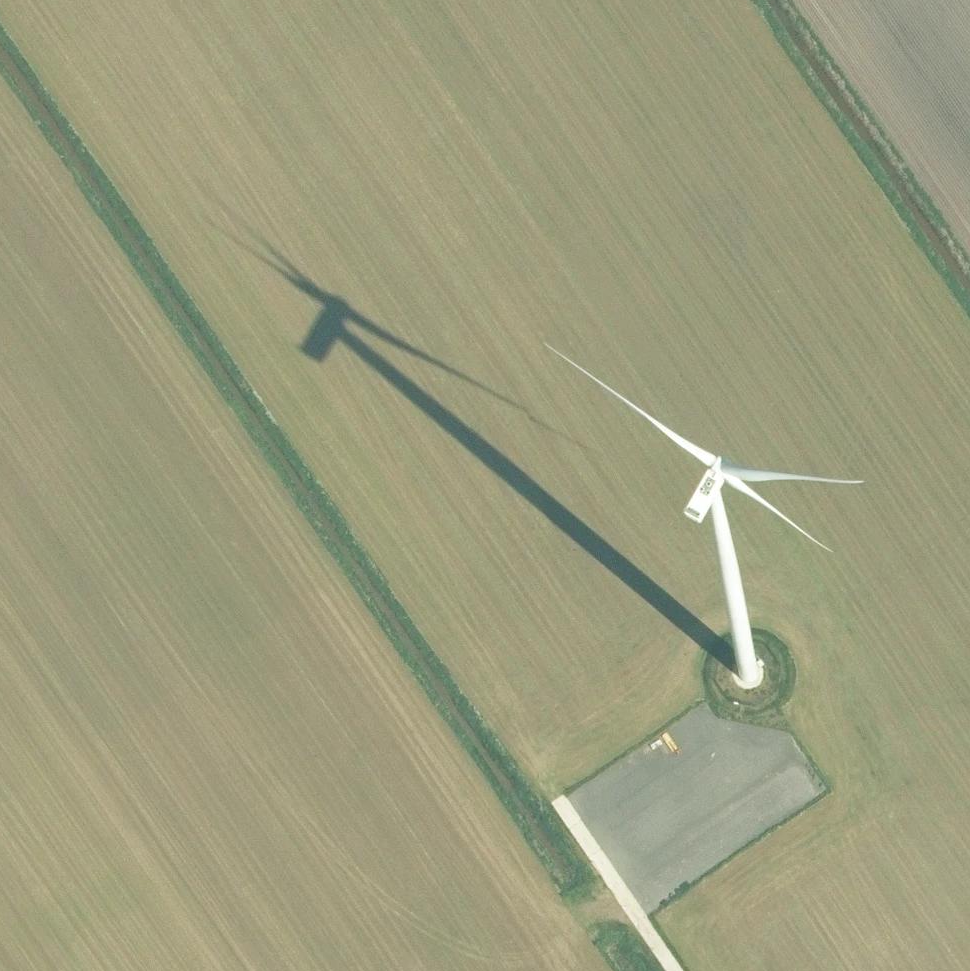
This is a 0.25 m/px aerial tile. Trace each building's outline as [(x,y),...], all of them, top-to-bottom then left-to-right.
[(739,674),(739,675),(739,676),(739,677),(740,679),(740,680),(741,681),(742,682),(743,683),(744,684),(746,684),(747,685),(748,685),(749,685),(750,684),(752,684),(753,684),(754,683),(755,682),(756,682),(756,681),(757,680),(757,679),(758,677),(758,676),(758,675),(758,674),(758,673),(757,672),(757,670),(756,669),(755,668),(754,667),(753,666),(752,666),(750,666),(749,666),(748,666),(747,666),(746,666),(744,666),(743,667),(742,668),(742,669),(741,670),(740,671),(740,672),(739,673),(739,674)]
